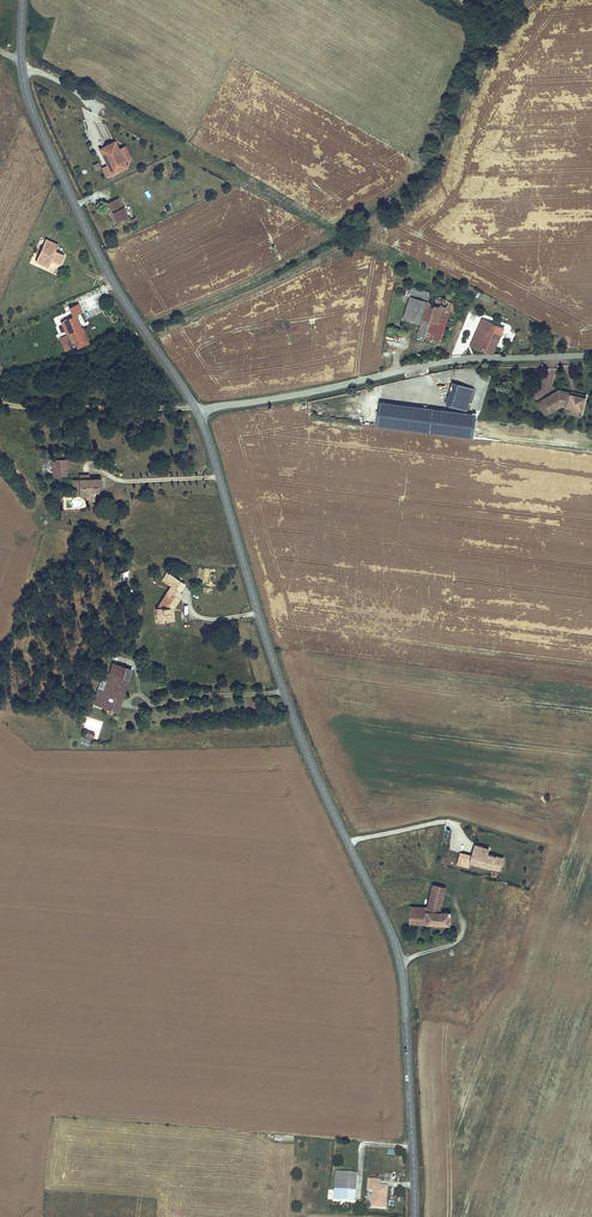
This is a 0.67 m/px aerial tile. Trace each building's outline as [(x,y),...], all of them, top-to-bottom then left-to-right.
[(116,141),(101,148),(114,173),(129,166),(126,161),(120,148),(116,141)] [(126,145),(120,148),(126,161),(132,158),(126,145)] [(118,199),(108,203),(118,224),(128,219),(118,199)] [(58,245),(46,240),(36,263),(49,269),(52,262),(60,266),(63,255),(56,252),(54,251),(55,248),(57,249),(58,245)] [(414,287),(397,282),(393,291),(411,297),(414,287)] [(431,292),(414,287),(411,297),(404,318),(421,323),(418,334),(441,341),(451,311),(459,313),(461,306),(446,298),(431,294),(431,292)] [(81,314),(77,304),(68,308),(69,310),(71,317),(61,321),(66,334),(71,333),(76,348),(88,343),(83,328),(81,329),(78,330),(76,326),(79,325),(76,316),(81,314)] [(71,317),(69,310),(52,317),(51,319),(59,338),(66,335),(67,335),(66,334),(61,321),(71,317)] [(483,319),(477,317),(472,328),(478,330),(471,346),(492,354),(504,327),(483,319)] [(517,330),(506,328),(505,331),(510,333),(507,340),(513,342),(517,330)] [(66,335),(59,338),(64,352),(72,349),(66,335)] [(537,400),(556,389),(551,381),(558,377),(552,367),(550,369),(547,365),(536,371),(543,384),(531,390),(537,400)] [(452,382),(446,404),(457,408),(460,400),(469,404),(474,389),(452,382)] [(587,398),(584,397),(572,393),(572,394),(560,390),(544,399),(539,402),(546,414),(551,411),(560,405),(567,407),(566,412),(581,417),(587,398)] [(467,411),(469,404),(460,400),(457,408),(467,411)] [(443,410),(380,401),(377,425),(440,433),(443,410)] [(72,465),(56,465),(56,476),(72,476),(72,465)] [(91,477),(81,478),(82,499),(88,498),(88,502),(98,501),(97,495),(101,495),(101,489),(100,481),(91,481),(91,477)] [(168,575),(164,582),(167,584),(168,582),(171,584),(175,579),(168,575)] [(171,584),(169,587),(178,592),(183,584),(175,579),(171,584)] [(157,606),(154,606),(154,619),(166,619),(166,607),(171,607),(180,594),(178,592),(169,587),(157,606)] [(119,713),(132,670),(114,664),(111,673),(105,671),(94,705),(119,713)] [(95,733),(86,730),(84,736),(94,739),(95,733)] [(475,842),(470,861),(500,870),(504,858),(489,854),(491,847),(475,842)] [(428,907),(411,906),(409,923),(451,925),(451,913),(440,912),(446,887),(434,884),(428,907)] [(335,1173),(333,1199),(353,1200),(355,1174),(335,1173)] [(389,1190),(385,1189),(381,1189),(382,1182),(370,1182),(369,1193),(374,1194),(373,1208),(387,1209),(388,1202),(389,1190)]
